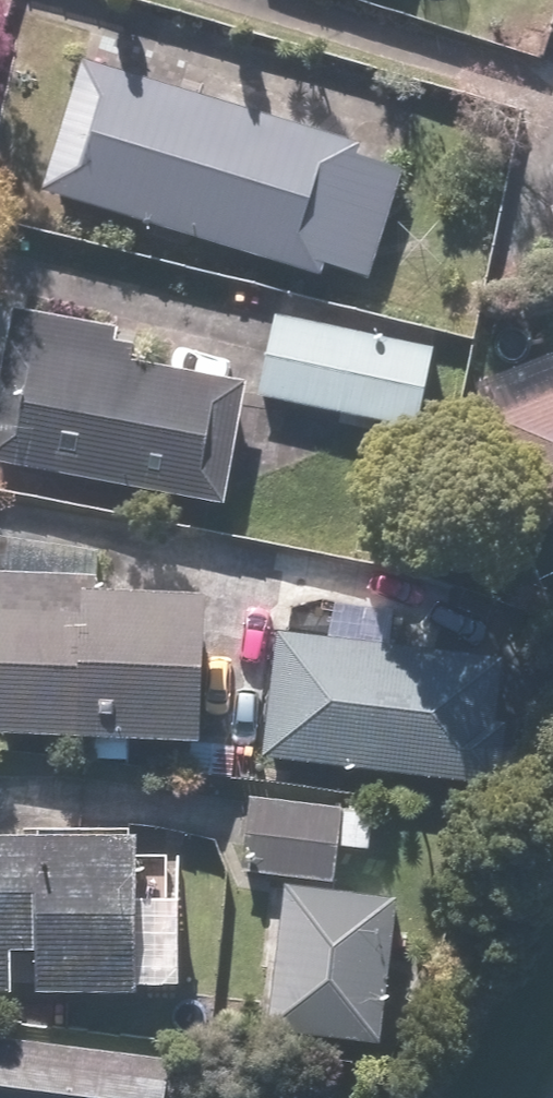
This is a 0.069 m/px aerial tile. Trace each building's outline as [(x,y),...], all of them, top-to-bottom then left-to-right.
[(532,18),(552,30),(552,0),(543,0),(532,18)] [(81,56),(40,189),(327,277),(330,265),(379,280),(416,159),(81,56)] [(18,306),(0,413),(0,461),(237,501),(258,378),(138,358),(143,327),(18,306)] [(279,316),(263,398),(422,428),(438,346),(279,316)] [(484,380),(547,535),(552,532),(552,353),(484,380)] [(107,547),(7,542),(0,705),(0,733),(90,737),(88,761),(137,763),(138,739),(218,743),(225,587),(106,582),(107,547)] [(505,658),(393,648),(397,611),(368,608),(364,645),(278,636),(267,757),(510,780),(516,719),(499,717),(505,658)] [(379,850),(381,812),(253,804),(248,870),(344,877),(346,848),(379,850)] [(0,836),(0,992),(147,995),(147,985),(172,986),(180,975),(191,942),(189,908),(174,874),(174,859),(150,859),(150,839),(0,836)] [(406,899),(290,889),(278,1038),(394,1047),(406,899)] [(0,1035),(0,1097),(195,1097),(199,1057),(0,1035)]
